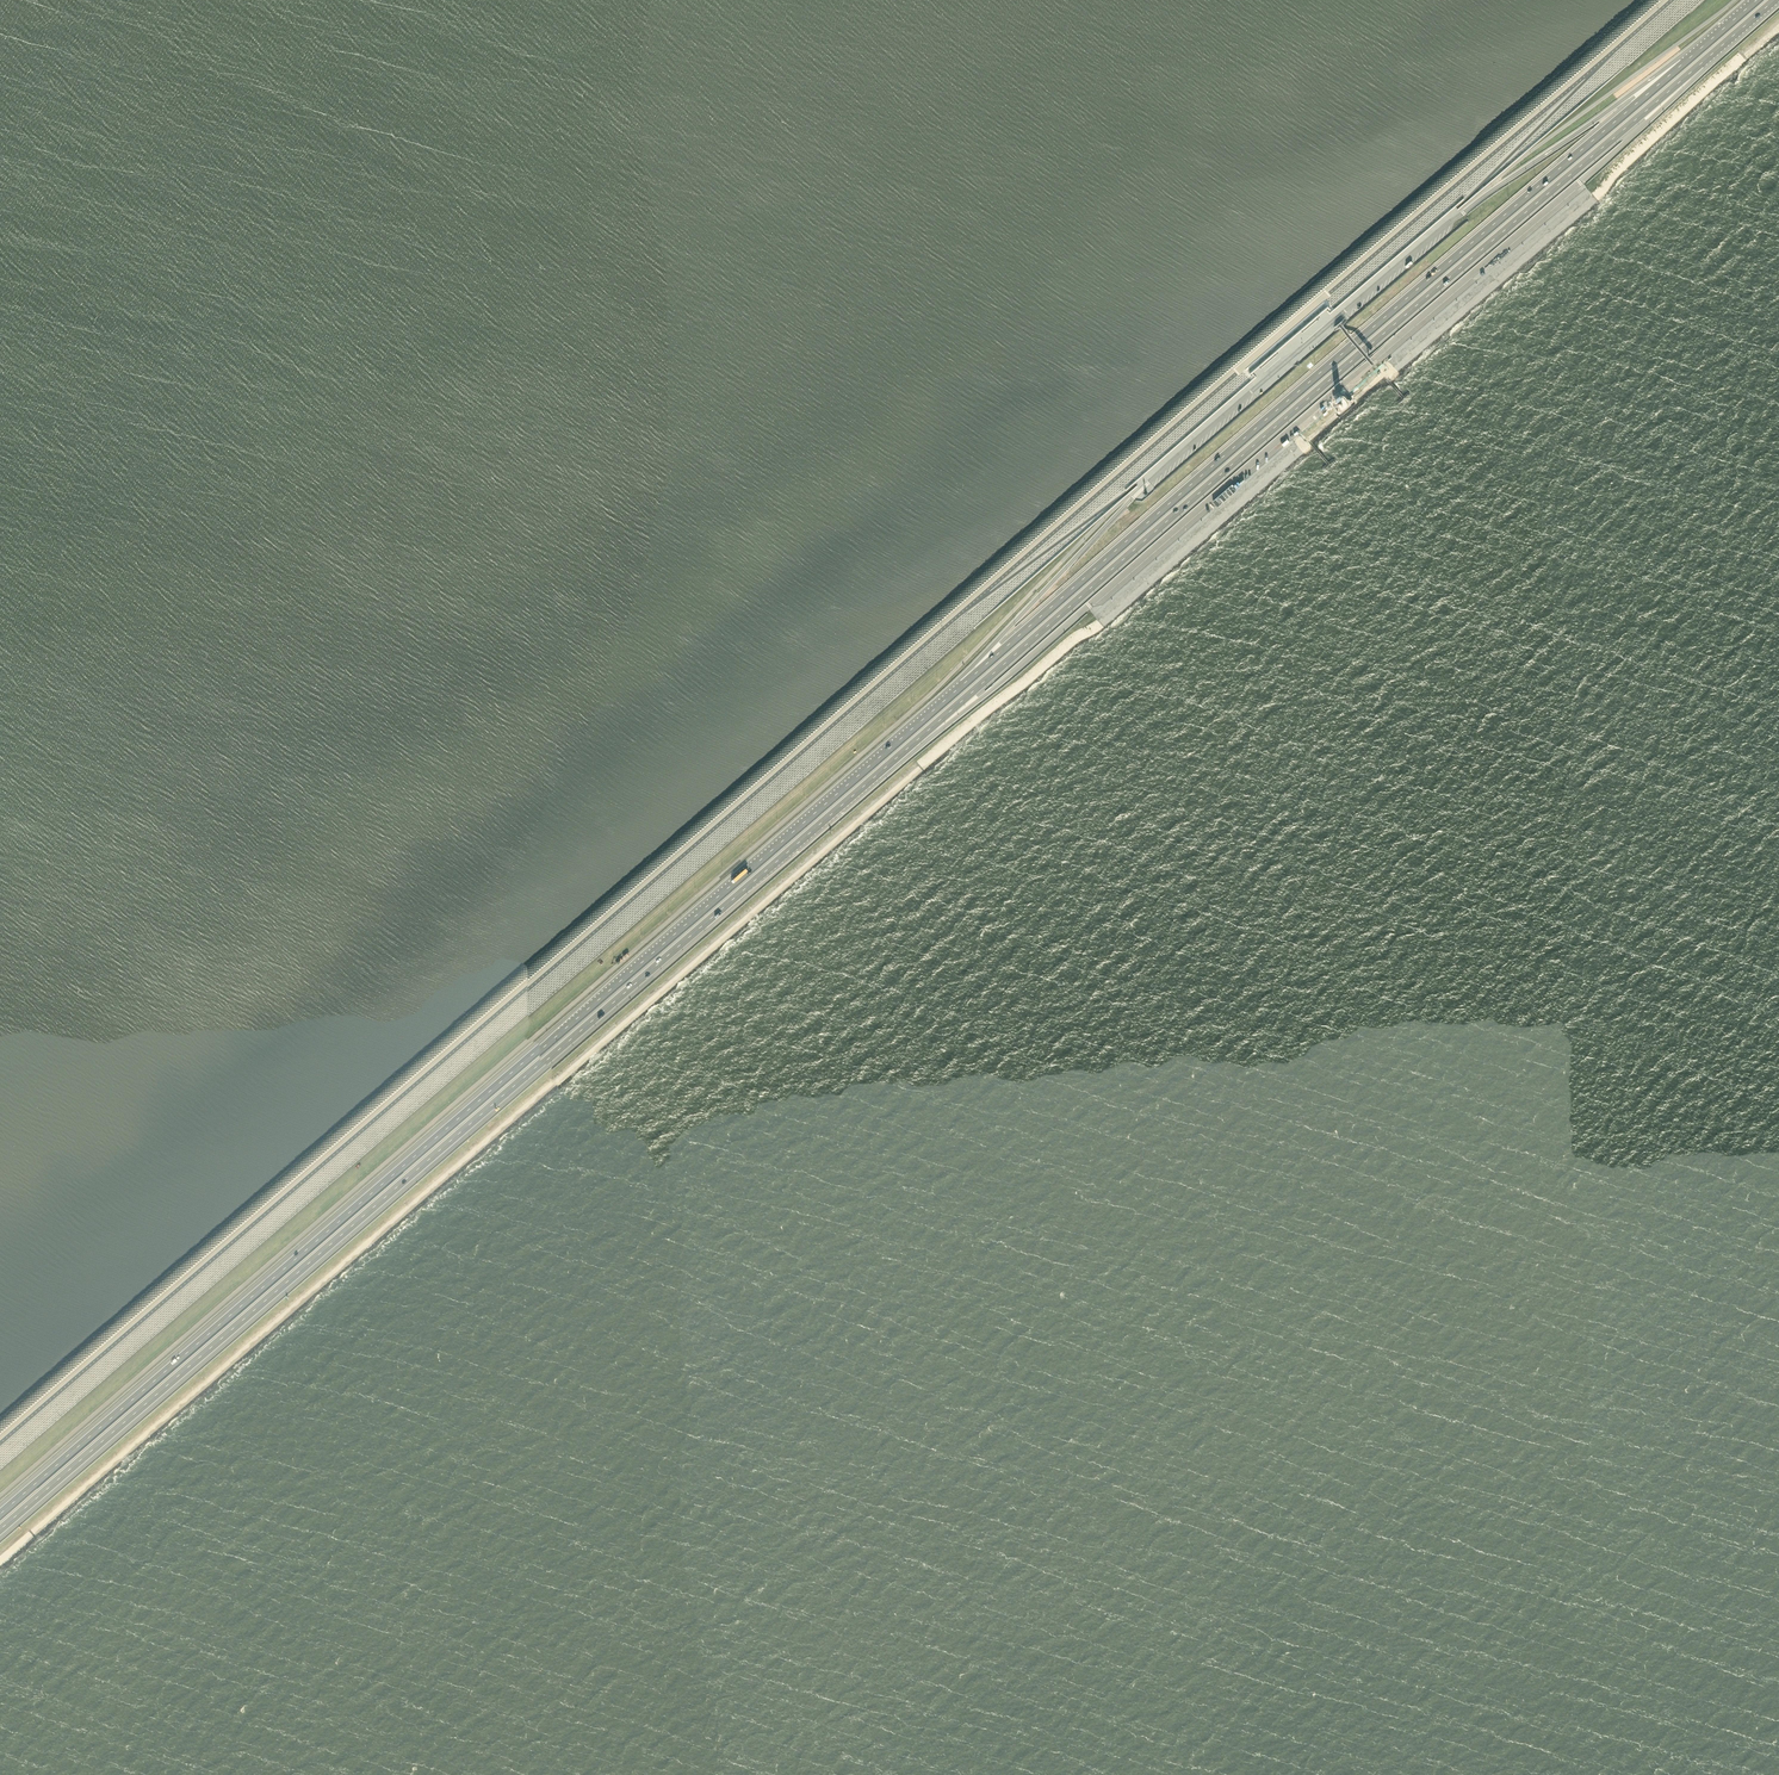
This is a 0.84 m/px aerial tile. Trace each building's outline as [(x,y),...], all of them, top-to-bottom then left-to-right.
[(1438,313),(1446,307),(1444,304),(1436,310),(1438,313)] [(1348,395),(1357,388),(1355,385),(1346,393),(1348,395)] [(1335,403),(1332,405),(1338,412),(1350,401),(1345,394),(1342,396),(1341,395),(1339,396),(1338,396),(1334,399),(1335,400),(1333,401),(1335,403)] [(594,1023),(608,1012),(606,1010),(592,1020),(594,1023)]
